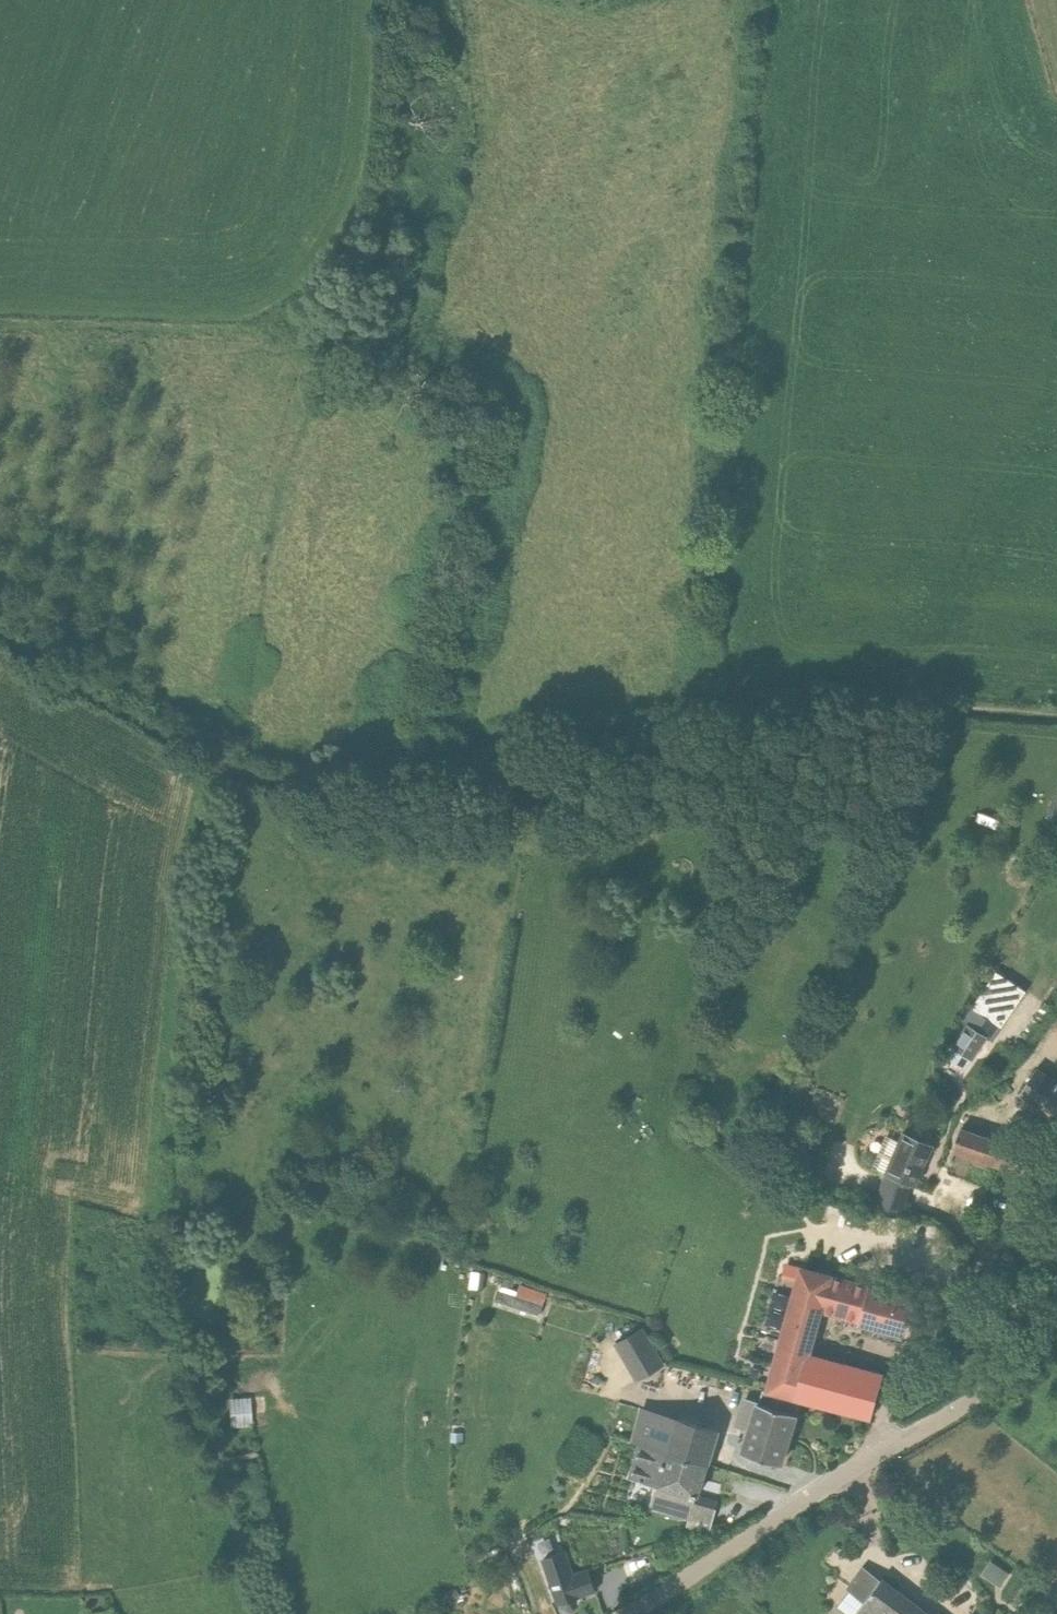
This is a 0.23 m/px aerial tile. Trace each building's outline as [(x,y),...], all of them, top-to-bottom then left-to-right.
[(1046,816),(1056,821),(1056,792),(1046,816)] [(963,1020),(967,1022),(951,1045),(972,1060),(988,1036),(995,1042),(1003,1028),(994,1021),(1000,1011),(978,996),(963,1020)] [(1025,1088),(1018,1099),(1036,1111),(1039,1105),(1049,1111),(1056,1099),(1056,1083),(1037,1069),(1025,1088)] [(1051,1113),(1056,1117),(1056,1099),(1049,1111),(1051,1113)] [(1004,1143),(961,1127),(954,1149),(996,1163),(1002,1144),(1004,1143)] [(912,1137),(903,1133),(886,1173),(894,1177),(914,1186),(932,1146),(912,1137)] [(1002,1144),(996,1163),(1040,1179),(1047,1159),(1004,1143),(1002,1144)] [(802,1268),(786,1324),(816,1333),(823,1310),(908,1334),(917,1300),(802,1268)] [(469,1288),(479,1289),(482,1271),(472,1270),(470,1280),(469,1288)] [(503,1277),(500,1286),(510,1289),(512,1280),(503,1277)] [(520,1285),(515,1295),(544,1304),(546,1294),(520,1285)] [(543,1306),(497,1289),(492,1300),(540,1317),(543,1306)] [(810,1355),(816,1333),(786,1324),(768,1390),(801,1399),(871,1418),(883,1375),(810,1355)] [(644,1325),(612,1343),(636,1382),(667,1363),(644,1325)] [(781,1463),(801,1399),(768,1390),(763,1388),(744,1452),(781,1463)] [(252,1426),(250,1398),(231,1399),(232,1427),(252,1426)] [(642,1407),(631,1440),(641,1443),(707,1464),(717,1430),(642,1407)] [(641,1443),(629,1477),(658,1484),(652,1506),(690,1516),(697,1497),(694,1495),(707,1464),(641,1443)] [(589,1572),(574,1578),(567,1555),(546,1562),(561,1603),(596,1591),(589,1572)] [(994,1559),(988,1573),(1007,1582),(1014,1568),(994,1559)] [(868,1613),(926,1613),(881,1579),(881,1580),(866,1568),(850,1591),(864,1602),(860,1608),(868,1613)] [(1056,1603),(1056,1588),(1053,1587),(1048,1601),(1056,1603)]
